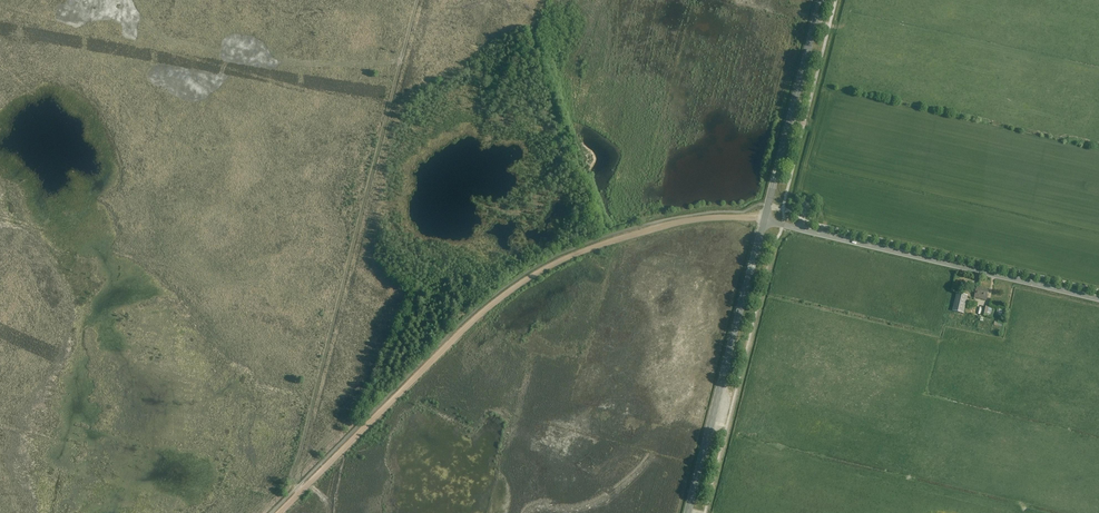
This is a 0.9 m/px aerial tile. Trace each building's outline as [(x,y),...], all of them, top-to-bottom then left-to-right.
[(969,284),(965,283),(961,282),(959,291),(962,292),(963,290),(965,291),(966,289),(967,289),(969,284)] [(986,300),(988,291),(983,290),(984,288),(977,287),(975,297),(986,300)] [(964,314),(968,296),(957,293),(953,311),(964,314)]
